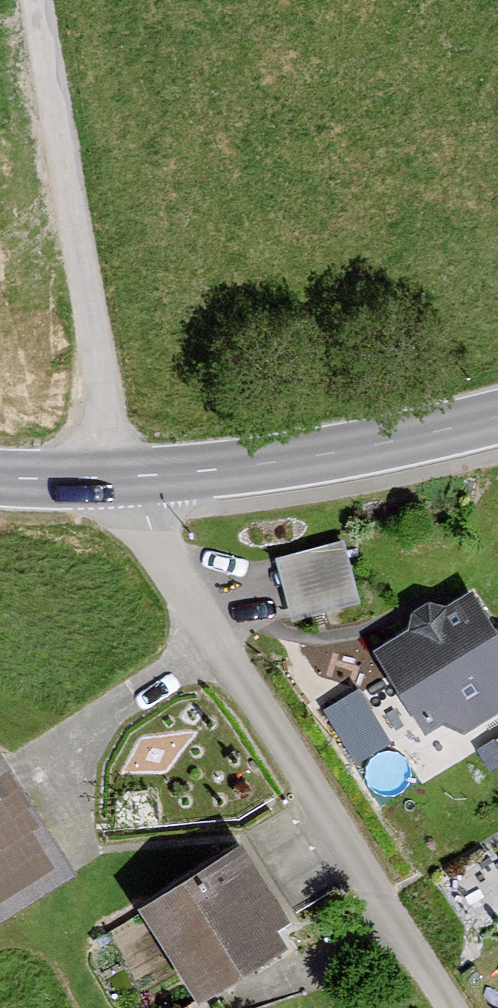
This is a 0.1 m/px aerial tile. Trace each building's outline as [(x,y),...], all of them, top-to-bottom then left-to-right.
[(342,543),(279,560),(285,583),(294,615),(357,598),(342,543)] [(380,653),(424,727),(497,683),(497,642),(472,598),(380,653)] [(361,750),(395,729),(364,677),(329,698),(361,750)] [(42,859),(0,789),(0,884),(42,859)] [(242,856),(148,915),(191,983),(285,923),(242,856)]
